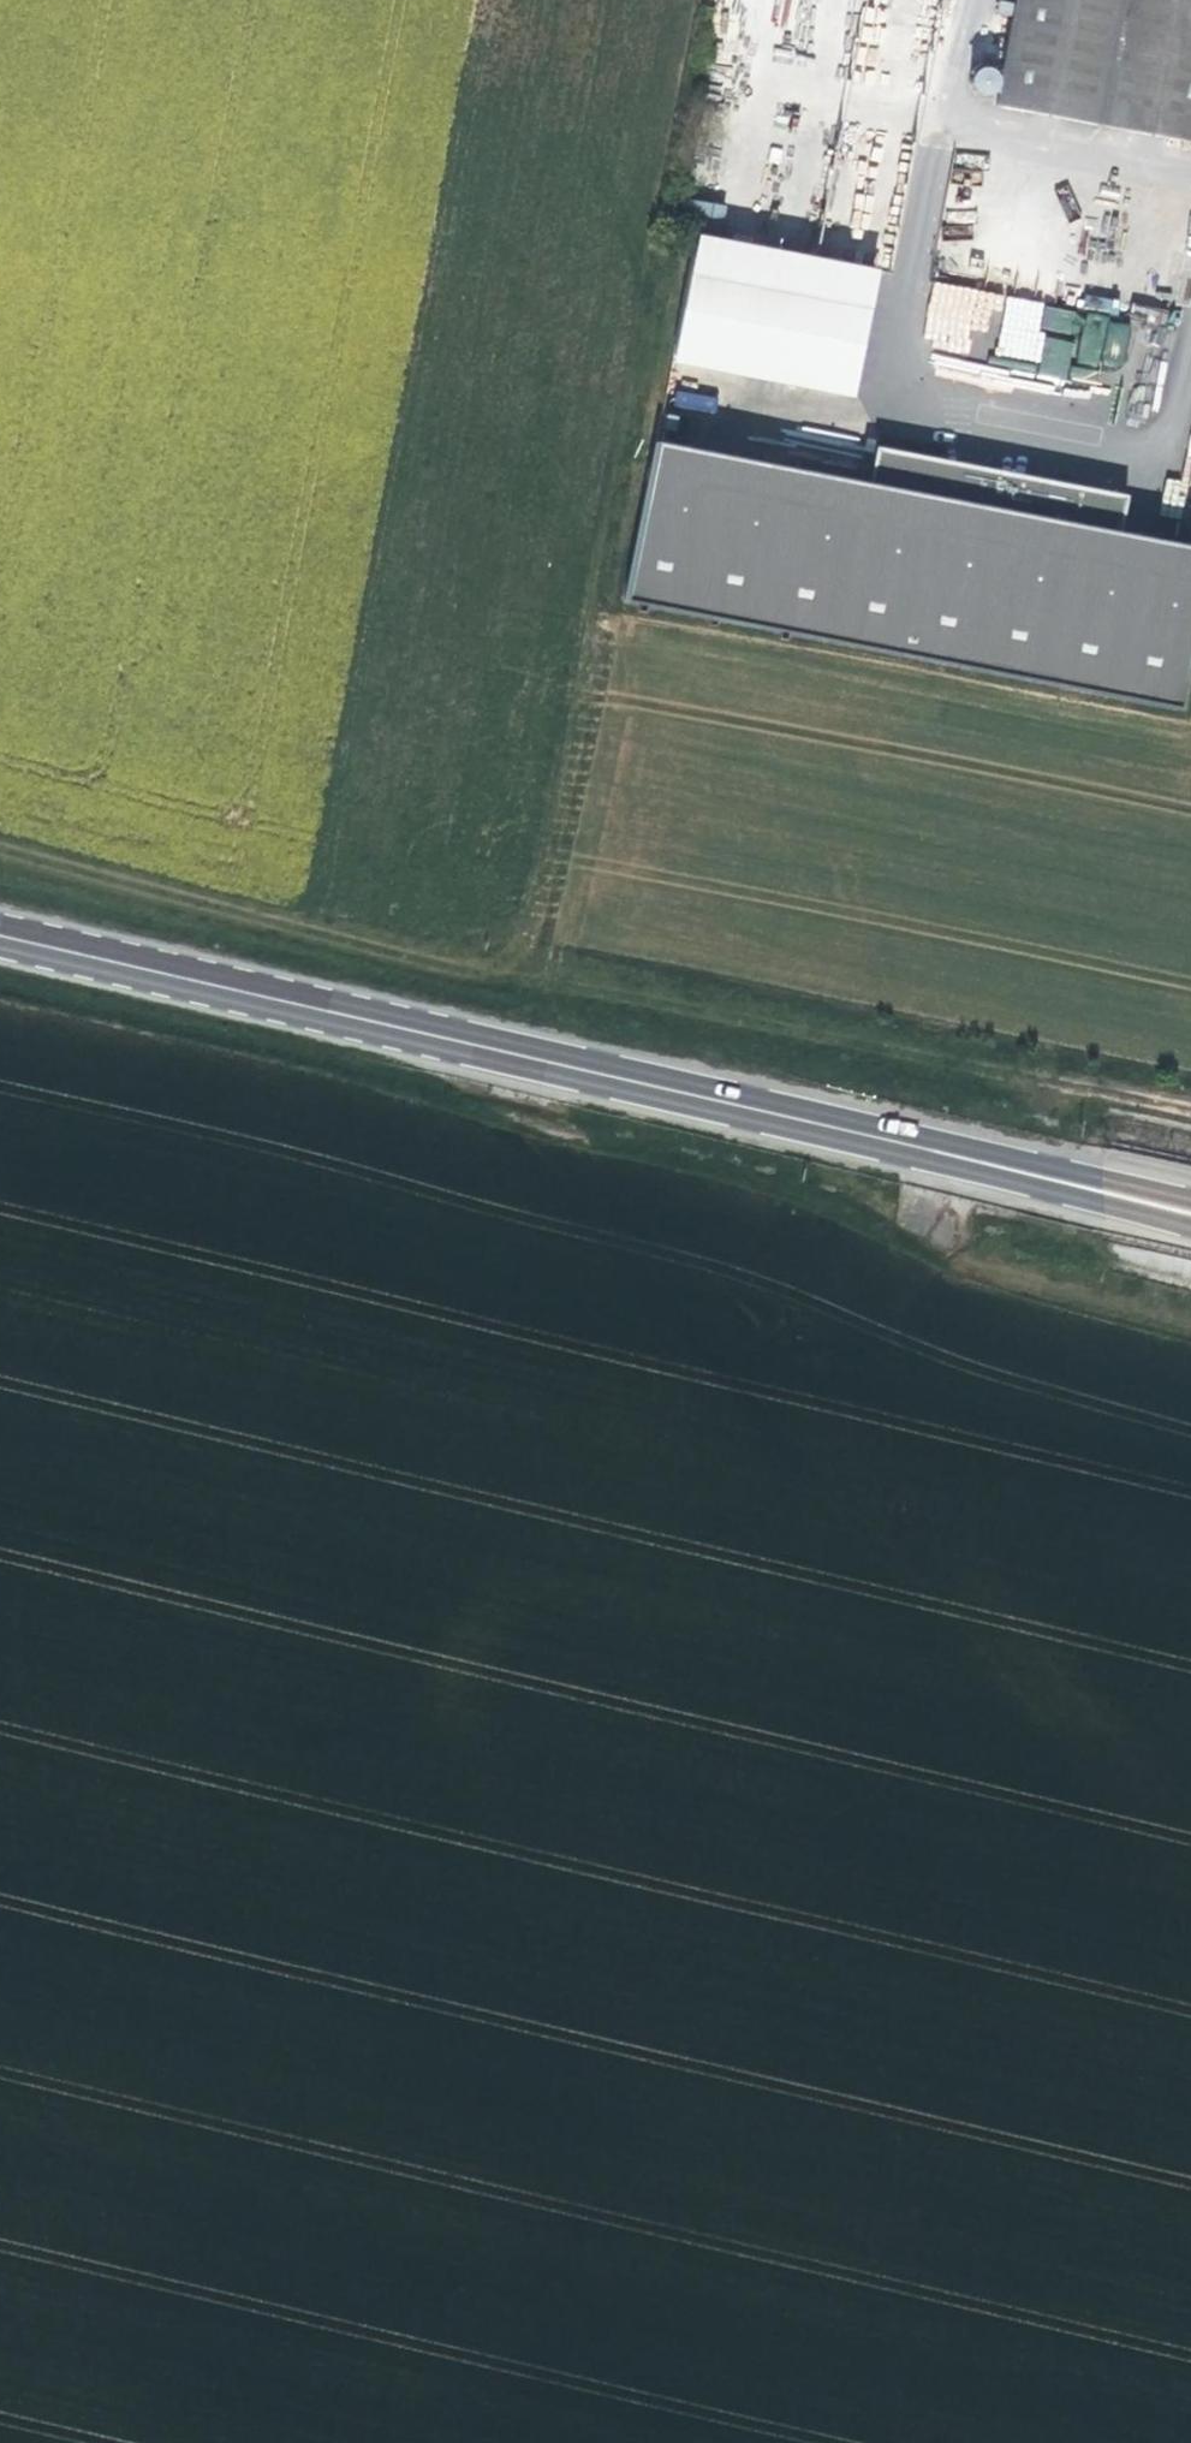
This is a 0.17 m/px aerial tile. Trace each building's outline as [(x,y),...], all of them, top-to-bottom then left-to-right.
[(999,98),(1190,141),(1190,0),(1018,0),(999,98)] [(686,238),(684,248),(863,276),(864,270),(767,252),(686,238)] [(684,248),(663,358),(842,391),(863,276),(684,248)] [(920,352),(1118,385),(1130,317),(931,285),(920,352)] [(615,607),(1177,714),(1190,643),(1190,550),(1116,536),(1122,499),(1065,489),(1065,497),(974,480),(970,506),(947,503),(945,464),(869,451),(862,487),(646,446),(615,607)] [(1065,497),(1065,489),(1021,479),(945,464),(947,503),(970,506),(974,480),(1065,497)]
